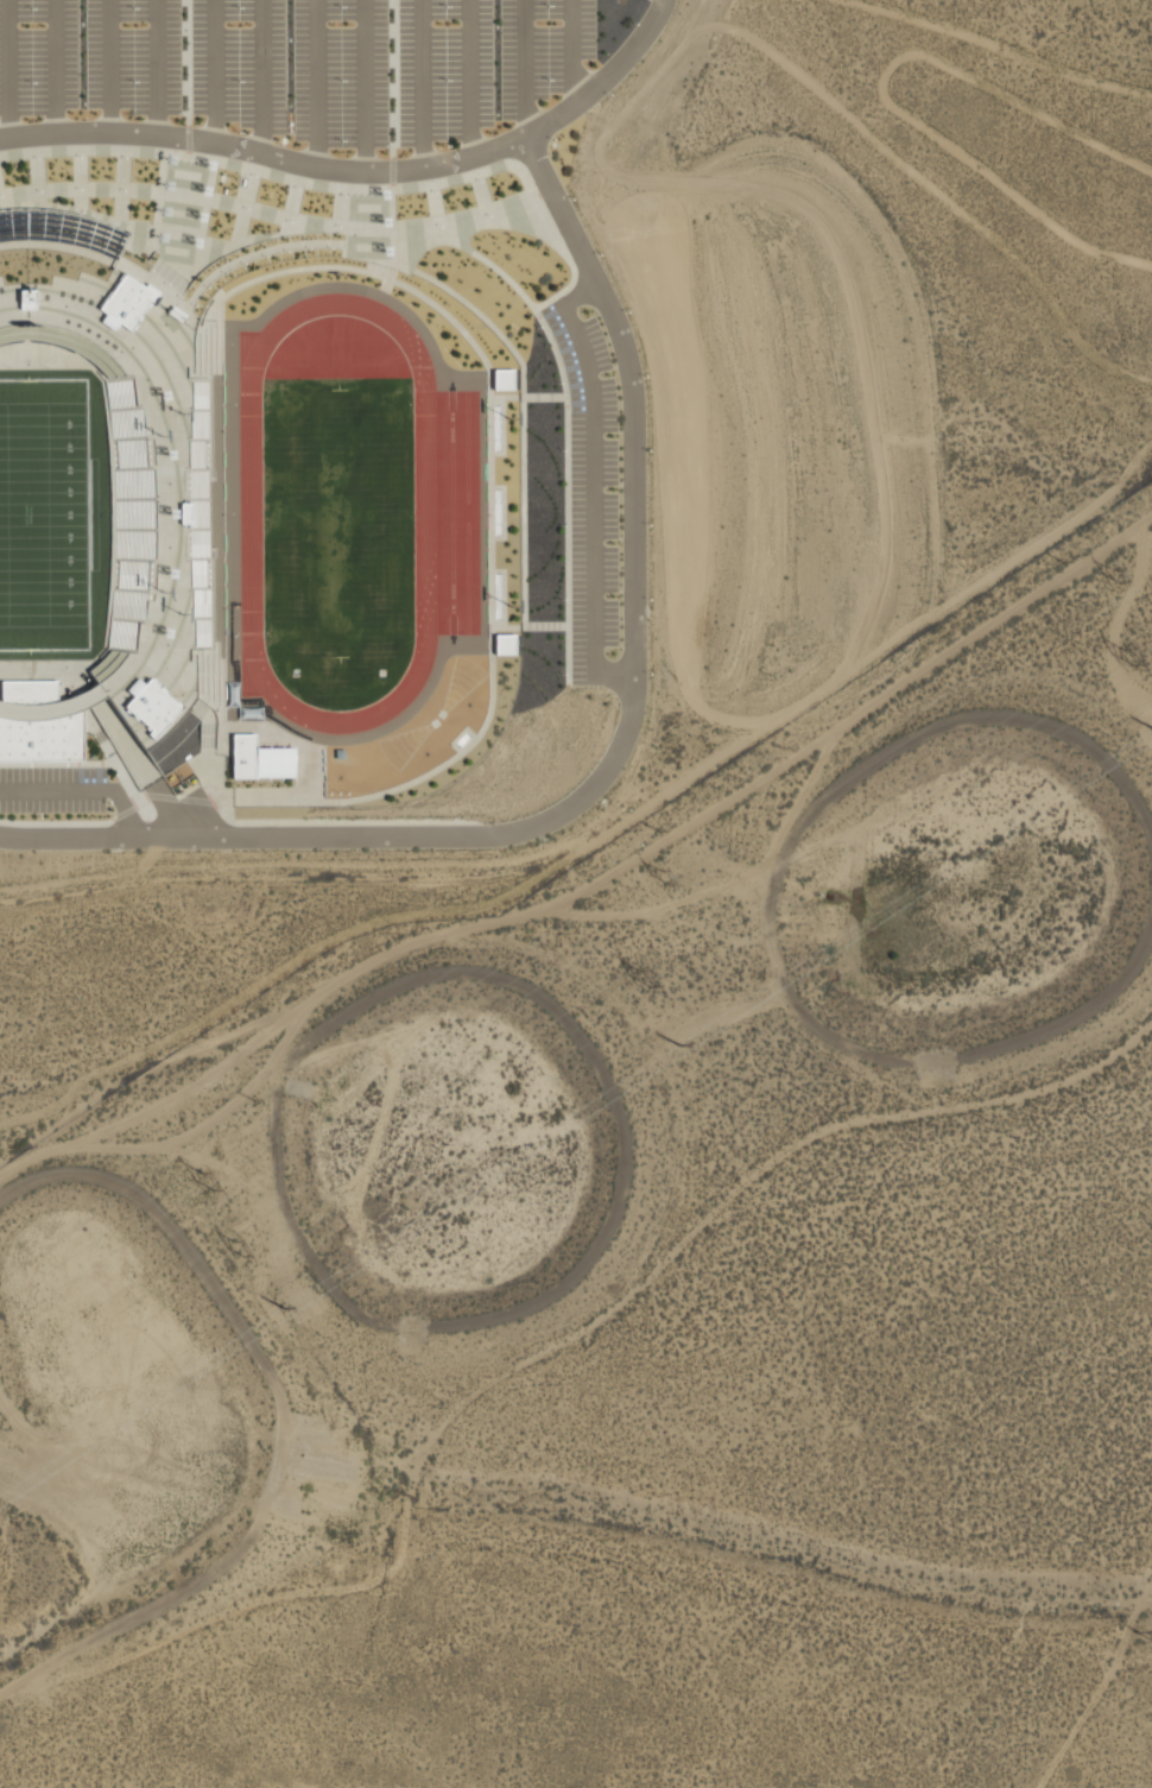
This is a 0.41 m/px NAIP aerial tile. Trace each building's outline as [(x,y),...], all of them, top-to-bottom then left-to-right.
[(494,389),(512,389),(512,370),(494,371),(494,389)] [(112,595),(101,671),(0,656),(0,771),(29,775),(78,762),(83,730),(106,716),(111,723),(101,726),(140,787),(210,743),(216,753),(222,749),(228,750),(234,773),(291,782),(297,745),(222,734),(240,614),(112,595)]
